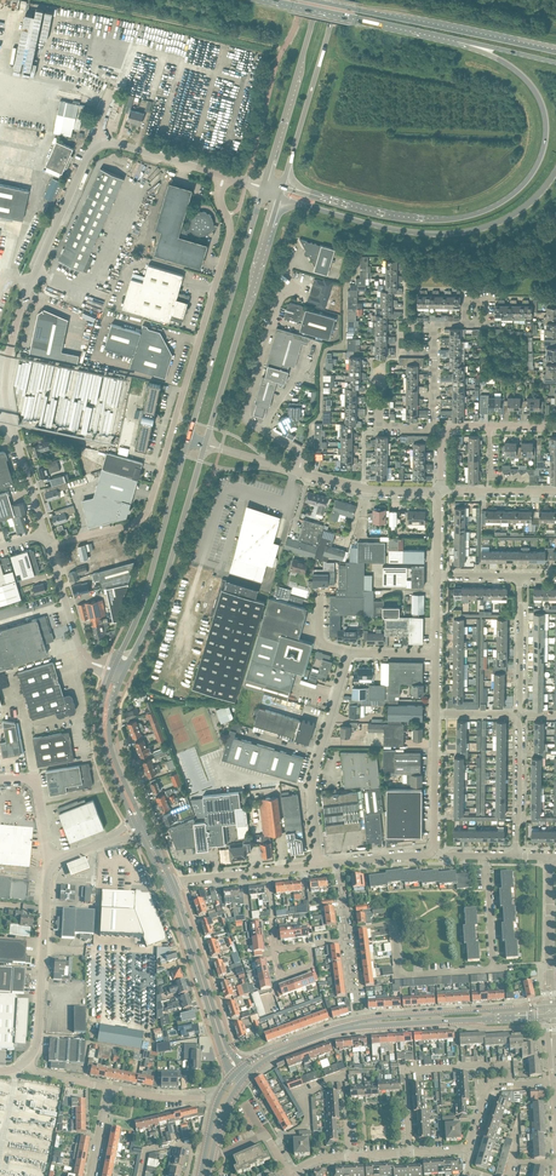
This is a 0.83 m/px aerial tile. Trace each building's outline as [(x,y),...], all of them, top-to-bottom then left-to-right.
[(73,103),(60,100),(54,133),(75,138),(76,134),(73,133),(74,128),(80,129),(85,105),(79,104),(80,102),(73,101),(73,103)] [(133,125),(137,111),(130,109),(127,119),(131,121),(130,124),(133,125)] [(141,124),(143,117),(144,113),(137,111),(133,125),(137,126),(138,122),(141,124)] [(71,154),(74,148),(57,140),(46,165),(62,172),(65,166),(67,167),(73,155),(71,154)] [(124,178),(101,167),(101,168),(59,259),(82,270),(124,178)] [(53,204),(62,183),(53,178),(45,196),(48,197),(46,201),(50,203),(53,204)] [(187,232),(191,230),(191,229),(190,229),(190,228),(190,227),(186,230),(182,224),(193,189),(169,182),(155,228),(161,230),(154,254),(201,267),(208,244),(191,238),(187,232)] [(22,219),(29,190),(0,184),(0,215),(22,219)] [(199,211),(197,211),(195,213),(193,214),(191,216),(190,218),(189,220),(189,223),(189,225),(190,227),(190,228),(190,229),(191,229),(191,230),(193,232),(195,234),(198,235),(200,235),(203,235),(205,235),(208,234),(210,232),(211,230),(213,228),(213,225),(214,222),(213,220),(212,217),(211,215),(209,213),(207,212),(205,211),(202,211),(199,211)] [(328,274),(335,249),(300,238),(314,265),(315,266),(314,270),(328,274)] [(148,264),(145,276),(143,282),(131,278),(123,308),(170,322),(171,319),(182,323),(186,311),(187,311),(188,311),(188,310),(188,309),(188,308),(187,308),(187,307),(190,296),(179,292),(184,275),(148,264)] [(332,281),(330,281),(324,279),(324,281),(317,279),(316,284),(313,283),(309,295),(310,295),(308,300),(320,304),(319,306),(325,308),(332,281)] [(544,300),(544,308),(547,308),(547,312),(555,312),(555,306),(555,304),(555,300),(544,300)] [(301,318),(303,319),(305,311),(303,310),(304,308),(302,305),(290,302),(288,303),(284,315),(286,318),(298,321),(300,320),(301,318)] [(45,309),(38,313),(29,355),(78,365),(80,355),(62,351),(69,319),(45,309)] [(336,317),(312,310),(306,309),(305,311),(303,319),(300,330),(329,339),(336,317)] [(547,312),(547,315),(544,315),(544,320),(555,320),(555,318),(555,312),(547,312)] [(555,320),(544,320),(544,324),(547,324),(547,328),(555,328),(555,323),(555,320)] [(147,326),(143,324),(142,326),(141,332),(112,323),(105,347),(134,356),(130,367),(154,374),(166,378),(172,354),(160,332),(149,328),(147,326)] [(269,406),(275,387),(277,380),(285,382),(287,377),(289,371),(288,370),(289,365),(295,367),(302,342),(308,344),(310,337),(303,335),(277,327),(266,364),(268,365),(265,376),(263,375),(255,402),(256,402),(267,406),(269,406)] [(547,328),(547,332),(544,332),(544,341),(555,341),(555,334),(555,328),(547,328)] [(555,341),(544,341),(544,348),(546,348),(546,353),(555,353),(555,347),(555,341)] [(350,351),(345,351),(345,357),(347,358),(349,358),(349,363),(366,363),(366,360),(360,359),(360,357),(349,357),(350,351)] [(332,358),(332,353),(327,353),(325,358),(325,363),(333,363),(333,362),(335,362),(335,358),(332,358)] [(546,353),(546,356),(544,356),(544,361),(555,361),(555,359),(555,353),(546,353)] [(555,361),(544,361),(544,365),(546,365),(546,369),(555,369),(555,364),(555,361)] [(546,369),(546,373),(543,373),(543,382),(555,382),(554,382),(555,375),(555,369),(546,369)] [(149,383),(148,389),(147,390),(148,390),(147,396),(146,396),(146,397),(145,403),(144,404),(145,404),(144,410),(141,410),(139,418),(142,419),(141,425),(140,425),(139,431),(138,433),(139,433),(138,439),(137,439),(136,446),(135,447),(137,447),(146,449),(147,450),(148,448),(147,448),(150,435),(151,434),(150,434),(153,421),(155,422),(157,413),(155,413),(157,400),(158,400),(158,398),(160,385),(161,386),(161,384),(160,384),(151,382),(149,382),(149,383)] [(491,408),(495,408),(495,397),(489,397),(489,394),(480,394),(480,407),(480,413),(491,413),(491,408)] [(504,413),(504,400),(504,397),(495,397),(495,408),(498,408),(498,413),(504,413)] [(511,408),(514,409),(514,397),(508,397),(508,400),(504,400),(504,413),(510,413),(510,414),(511,414),(511,408)] [(524,413),(524,400),(520,400),(521,397),(514,397),(514,409),(517,409),(517,413),(524,413)] [(530,409),(533,409),(534,397),(527,397),(527,400),(524,400),(524,413),(530,413),(530,414),(530,409)] [(543,414),(543,408),(543,400),(540,400),(540,397),(534,397),(533,409),(537,409),(537,414),(543,414)] [(267,406),(256,402),(253,411),(264,414),(267,406)] [(290,409),(289,415),(298,420),(302,415),(300,415),(300,408),(302,408),(302,403),(289,402),(289,406),(288,406),(288,409),(290,409)] [(298,420),(289,415),(284,418),(283,417),(281,418),(283,423),(280,424),(284,432),(289,429),(288,428),(294,425),(295,426),(298,420)] [(479,440),(479,436),(469,436),(469,444),(482,444),(482,440),(479,440)] [(35,444),(32,445),(35,456),(42,454),(40,448),(50,446),(48,441),(43,442),(42,437),(34,440),(35,444)] [(511,455),(511,442),(505,442),(505,446),(502,446),(502,457),(507,457),(507,455),(511,455)] [(516,442),(511,442),(511,455),(511,459),(513,459),(515,457),(519,457),(519,446),(516,446),(516,442)] [(527,455),(527,442),(521,442),(521,446),(519,446),(519,457),(523,457),(523,455),(527,455)] [(527,442),(527,455),(527,459),(531,459),(531,457),(535,457),(536,446),(533,446),(533,442),(527,442)] [(13,483),(8,467),(9,466),(8,465),(7,463),(8,462),(7,461),(6,458),(7,457),(6,453),(6,452),(5,451),(4,451),(3,450),(2,450),(1,450),(0,450),(0,487),(13,483)] [(140,472),(143,462),(109,452),(104,469),(138,479),(139,476),(140,476),(141,476),(142,474),(141,473),(140,472)] [(42,467),(39,468),(42,478),(49,476),(48,473),(60,469),(57,459),(47,462),(41,463),(42,467)] [(539,470),(541,469),(541,467),(537,467),(535,467),(535,468),(535,475),(530,475),(529,479),(537,479),(537,475),(539,475),(539,470)] [(130,507),(138,479),(104,469),(104,471),(103,469),(94,472),(95,477),(103,474),(95,498),(82,502),(89,526),(127,517),(128,512),(130,512),(131,511),(131,509),(131,508),(130,507)] [(64,474),(50,478),(53,485),(66,481),(64,474)] [(64,493),(63,489),(68,488),(66,481),(51,486),(52,490),(46,492),(47,495),(46,495),(48,500),(63,495),(64,493)] [(13,504),(10,503),(7,491),(0,493),(0,519),(15,515),(16,515),(13,504)] [(309,491),(306,501),(319,505),(317,513),(323,515),(328,497),(309,491)] [(356,505),(346,502),(337,500),(331,518),(337,520),(339,512),(353,516),(356,505)] [(27,512),(24,501),(13,504),(16,515),(15,515),(11,517),(17,533),(29,529),(23,513),(27,512)] [(66,514),(75,511),(73,505),(58,510),(60,513),(53,516),(54,521),(55,520),(56,524),(67,520),(66,514)] [(455,507),(455,515),(465,515),(465,507),(460,507),(455,507)] [(493,520),(493,507),(490,507),(490,510),(486,510),(485,516),(482,516),(481,523),(486,523),(486,520),(493,520)] [(527,508),(524,508),(524,521),(531,521),(531,524),(535,524),(535,516),(532,516),(532,511),(527,511),(527,508)] [(547,521),(547,508),(543,508),(543,511),(539,511),(539,516),(535,516),(535,524),(539,524),(539,521),(547,521)] [(280,518),(250,509),(231,570),(262,579),(266,563),(272,565),(279,544),(278,544),(276,550),(271,548),(273,541),(280,518)] [(380,509),(377,509),(373,509),(373,513),(368,513),(367,513),(367,521),(370,521),(370,522),(386,522),(386,516),(386,510),(386,509),(385,509),(385,510),(380,510),(380,509)] [(425,523),(425,512),(408,511),(408,523),(425,523)] [(465,523),(465,515),(455,515),(455,523),(465,523)] [(299,537),(298,540),(318,546),(321,534),(323,529),(324,525),(323,525),(320,524),(310,521),(304,519),(302,527),(301,527),(299,532),(301,532),(299,537)] [(465,531),(465,523),(455,523),(455,531),(465,531)] [(323,529),(321,534),(318,546),(314,557),(327,561),(328,556),(342,560),(345,550),(331,546),(335,532),(323,529)] [(465,539),(465,531),(455,531),(454,539),(465,539)] [(314,557),(318,546),(298,540),(287,537),(284,548),(314,557)] [(389,537),(388,562),(403,562),(403,549),(398,549),(398,538),(389,537)] [(465,547),(465,539),(454,539),(454,547),(465,547)] [(358,541),(358,554),(351,554),(351,561),(365,561),(385,562),(385,542),(358,541)] [(89,558),(86,550),(85,544),(78,546),(82,560),(89,558)] [(465,548),(465,547),(454,547),(454,555),(465,555),(465,548)] [(521,547),(521,551),(521,561),(529,561),(529,551),(530,547),(521,547)] [(549,559),(549,547),(546,547),(546,551),(538,551),(537,561),(545,561),(545,559),(549,559)] [(30,549),(10,555),(18,580),(38,574),(39,570),(33,551),(30,549)] [(424,550),(418,550),(403,549),(403,562),(424,562),(424,550)] [(489,561),(489,551),(481,551),(481,561),(489,561)] [(497,561),(497,551),(489,551),(489,561),(497,561)] [(505,561),(505,551),(497,551),(497,561),(505,561)] [(513,561),(513,551),(505,551),(505,561),(513,561)] [(521,561),(521,551),(513,551),(513,561),(521,561)] [(537,561),(538,551),(529,551),(529,561),(537,561)] [(465,563),(465,555),(454,555),(454,563),(465,563)] [(15,580),(11,565),(7,566),(7,564),(10,563),(8,557),(0,558),(0,584),(15,580)] [(293,559),(290,569),(290,571),(297,573),(297,571),(304,573),(307,563),(293,559)] [(129,583),(135,561),(98,571),(100,579),(103,588),(107,587),(129,583)] [(364,596),(364,589),(365,575),(365,561),(351,561),(347,561),(347,567),(339,567),(338,589),(336,589),(336,595),(364,596)] [(86,565),(82,566),(77,567),(77,570),(69,573),(71,581),(77,579),(80,578),(79,574),(88,572),(86,565)] [(383,566),(382,585),(407,586),(407,581),(407,566),(383,566)] [(424,566),(418,566),(407,566),(407,581),(407,586),(424,586),(424,581),(424,566)] [(335,584),(335,578),(335,570),(324,570),(324,573),(316,573),(316,568),(313,568),(313,587),(318,587),(318,585),(328,585),(328,584),(335,584)] [(100,579),(98,571),(92,573),(94,581),(100,579)] [(214,616),(193,687),(235,699),(255,634),(260,617),(265,601),(256,599),(259,589),(222,578),(211,615),(214,616)] [(0,584),(0,604),(21,598),(15,580),(0,584)] [(33,586),(35,594),(46,591),(43,583),(33,586)] [(88,583),(79,584),(73,586),(75,594),(89,591),(88,583)] [(118,620),(129,583),(107,587),(114,621),(118,620)] [(304,599),(290,595),(291,589),(277,585),(275,590),(272,589),(269,597),(302,606),(304,599)] [(374,616),(374,600),(374,589),(372,589),(364,589),(364,596),(364,614),(364,616),(374,616)] [(424,594),(418,594),(412,594),(412,596),(412,613),(422,613),(422,606),(424,606),(424,594)] [(364,596),(336,595),(330,595),(330,614),(341,614),(364,614),(364,596)] [(308,608),(302,606),(269,597),(263,618),(261,627),(281,633),(299,638),(308,608)] [(103,599),(85,603),(78,604),(82,619),(90,618),(92,625),(93,625),(108,622),(107,617),(102,619),(101,616),(106,615),(103,599)] [(384,600),(374,600),(374,616),(385,616),(399,616),(400,606),(384,606),(384,600)] [(544,613),(540,613),(534,613),(534,621),(544,621),(544,613)] [(340,629),(341,614),(330,614),(330,636),(338,636),(338,628),(340,629)] [(47,654),(44,643),(54,640),(51,631),(48,632),(47,629),(49,628),(45,616),(36,618),(0,629),(0,668),(47,654)] [(410,616),(404,616),(399,616),(385,616),(385,619),(385,624),(385,629),(385,635),(388,635),(402,635),(402,641),(404,643),(423,643),(423,617),(410,616)] [(261,627),(263,618),(260,617),(255,634),(258,635),(261,627)] [(544,629),(544,621),(534,621),(534,629),(544,629)] [(106,626),(108,625),(108,622),(93,625),(95,634),(97,633),(96,631),(102,630),(106,629),(106,626)] [(272,663),(281,633),(261,627),(258,635),(252,657),(272,663)] [(360,636),(360,630),(360,628),(349,628),(349,630),(341,630),(340,629),(338,628),(338,636),(338,638),(343,638),(343,640),(357,640),(357,636),(360,636)] [(388,635),(385,635),(383,635),(383,633),(381,633),(381,628),(376,628),(376,633),(368,633),(368,630),(364,630),(364,640),(367,640),(367,643),(388,643),(388,635)] [(112,630),(109,631),(107,631),(106,629),(102,630),(96,631),(97,633),(95,634),(96,638),(107,636),(108,643),(110,643),(114,636),(116,629),(112,630)] [(544,637),(544,629),(534,629),(533,637),(544,637)] [(299,638),(281,633),(272,663),(296,670),(303,673),(312,642),(299,638)] [(544,645),(544,637),(533,637),(533,645),(544,645)] [(544,653),(544,645),(533,645),(533,653),(544,653)] [(329,661),(330,655),(317,651),(315,657),(323,659),(319,673),(311,670),(308,680),(316,682),(317,677),(326,680),(331,662),(329,661)] [(543,661),(544,653),(533,653),(533,661),(543,661)] [(507,664),(507,656),(497,656),(497,664),(493,664),(493,668),(501,668),(501,664),(507,664)] [(296,670),(272,663),(252,657),(246,677),(290,690),(296,670)] [(63,696),(63,695),(53,661),(18,672),(32,718),(55,711),(56,711),(52,699),(63,696)] [(423,684),(423,661),(389,661),(388,681),(386,681),(386,684),(388,684),(388,687),(400,687),(400,683),(413,684),(413,683),(423,684)] [(543,669),(543,661),(533,661),(533,669),(543,669)] [(354,680),(359,681),(359,678),(372,678),(372,668),(358,667),(358,671),(358,673),(355,673),(355,675),(354,675),(354,680)] [(500,673),(501,668),(493,668),(492,673),(494,673),(494,680),(504,680),(504,673),(500,673)] [(543,677),(543,669),(533,669),(533,677),(543,677)] [(290,690),(246,677),(243,686),(288,699),(290,690)] [(543,685),(543,677),(533,677),(533,685),(543,685)] [(388,699),(388,695),(388,687),(388,684),(386,684),(373,684),(373,682),(369,682),(369,687),(369,699),(371,699),(385,699),(388,699)] [(423,684),(413,683),(413,684),(412,688),(410,688),(410,694),(423,694),(423,684)] [(543,693),(543,685),(533,685),(533,693),(543,693)] [(369,699),(369,687),(352,687),(353,698),(349,698),(349,699),(354,699),(362,699),(369,699)] [(75,705),(73,700),(73,699),(73,698),(72,695),(68,693),(63,695),(63,696),(52,699),(56,711),(55,711),(56,715),(59,717),(64,715),(64,714),(69,713),(69,714),(74,712),(76,709),(75,705)] [(543,701),(543,693),(533,693),(533,701),(543,701)] [(504,703),(504,696),(494,695),(494,703),(492,703),(492,708),(500,708),(500,703),(504,703)] [(362,705),(362,699),(354,699),(354,704),(350,704),(350,705),(351,716),(350,716),(360,716),(360,705),(362,705)] [(154,710),(151,701),(146,701),(149,708),(146,710),(147,713),(154,710)] [(423,705),(417,705),(398,705),(389,704),(388,705),(388,719),(388,723),(401,723),(401,720),(422,720),(423,705)] [(139,713),(137,707),(134,708),(133,705),(132,705),(128,706),(128,707),(129,710),(124,712),(126,718),(139,713)] [(233,716),(229,705),(216,709),(221,723),(233,719),(233,716)] [(257,716),(254,725),(295,737),(300,720),(259,707),(259,709),(255,708),(253,715),(257,716)] [(158,720),(154,710),(147,713),(151,723),(151,722),(158,720)] [(300,720),(295,737),(294,738),(297,739),(309,742),(315,723),(303,719),(300,718),(300,720)] [(137,723),(136,720),(128,723),(131,730),(139,727),(143,725),(142,724),(141,722),(139,722),(137,723)] [(162,729),(158,720),(151,722),(155,732),(162,729)] [(358,722),(356,722),(350,722),(350,726),(341,726),(341,736),(350,736),(350,731),(354,731),(354,726),(358,726),(358,722)] [(384,731),(384,723),(372,723),(368,723),(368,731),(384,731)] [(404,723),(401,723),(388,723),(384,723),(384,731),(384,748),(391,748),(391,745),(404,745),(404,723)] [(3,726),(6,741),(18,739),(15,724),(3,726)] [(144,728),(143,725),(139,727),(131,730),(131,731),(130,732),(131,734),(132,734),(133,737),(142,734),(141,731),(142,731),(143,730),(144,728)] [(422,727),(416,727),(413,727),(413,739),(422,739),(422,727)] [(165,739),(162,729),(155,732),(158,741),(165,739)] [(297,781),(304,757),(234,736),(236,731),(230,729),(222,758),(297,781)] [(74,760),(70,735),(65,732),(33,737),(38,766),(74,760)] [(18,739),(6,741),(0,742),(0,743),(2,756),(20,753),(18,739)] [(144,739),(141,740),(135,742),(138,749),(146,746),(144,739)] [(466,750),(466,742),(457,742),(457,749),(461,749),(461,753),(468,753),(468,750),(466,750)] [(544,750),(544,743),(534,743),(534,750),(538,750),(538,754),(545,754),(545,753),(551,753),(551,750),(544,750)] [(149,745),(146,746),(138,749),(138,750),(137,751),(138,753),(140,753),(141,757),(152,752),(149,745)] [(168,746),(153,751),(154,754),(169,749),(168,746)] [(156,761),(155,759),(166,754),(166,752),(169,750),(169,749),(154,754),(153,754),(154,757),(151,758),(148,759),(143,761),(145,768),(154,765),(153,762),(156,761)] [(420,772),(421,752),(395,752),(395,750),(383,750),(383,767),(395,767),(395,772),(420,772)] [(347,752),(341,751),(345,788),(361,786),(361,790),(363,803),(365,825),(367,842),(374,841),(375,843),(377,843),(377,841),(382,841),(382,835),(379,812),(383,812),(383,810),(380,788),(376,753),(347,752)] [(464,764),(464,760),(464,757),(468,757),(468,753),(461,753),(460,757),(454,757),(454,764),(464,764)] [(544,765),(544,757),(545,757),(545,754),(538,754),(538,757),(532,757),(532,765),(541,765),(544,765)] [(169,769),(176,767),(173,759),(166,761),(169,769)] [(93,783),(89,763),(46,771),(50,794),(67,791),(85,788),(88,788),(88,787),(90,787),(91,786),(92,785),(92,784),(93,783)] [(154,765),(145,768),(148,776),(154,774),(157,773),(160,771),(159,769),(160,769),(160,767),(158,764),(157,764),(154,765)] [(422,784),(422,774),(411,774),(406,774),(407,780),(407,784),(411,784),(416,784),(422,784)] [(156,778),(150,780),(151,783),(154,792),(161,789),(156,778)] [(240,807),(239,791),(238,782),(212,784),(213,794),(203,795),(203,801),(202,801),(201,798),(191,799),(198,817),(195,818),(195,822),(206,821),(204,810),(235,807),(240,807)] [(422,835),(422,788),(387,788),(386,835),(388,840),(405,838),(404,835),(421,835),(421,836),(423,836),(423,835),(422,835)] [(261,790),(246,792),(249,813),(256,813),(254,798),(262,797),(261,790)] [(357,791),(339,793),(339,796),(339,797),(342,797),(344,816),(346,827),(345,827),(345,828),(346,828),(346,830),(362,828),(357,791)] [(168,796),(167,793),(167,792),(166,793),(156,797),(159,804),(167,800),(166,797),(168,796)] [(179,802),(180,806),(190,803),(186,793),(183,795),(185,799),(179,802)] [(339,796),(339,793),(322,795),(327,832),(346,830),(346,828),(345,828),(345,827),(346,827),(344,816),(342,797),(339,797),(339,796)] [(298,794),(289,795),(282,796),(286,832),(295,831),(302,830),(298,794)] [(282,833),(282,827),(278,796),(259,799),(263,834),(263,835),(270,834),(282,833)] [(167,800),(159,804),(162,811),(167,808),(170,807),(169,804),(172,803),(172,802),(176,801),(175,798),(170,799),(167,800)] [(104,827),(93,799),(86,802),(85,799),(78,801),(78,800),(58,808),(70,841),(104,827)] [(169,813),(163,815),(167,824),(172,822),(174,821),(178,819),(176,815),(176,813),(189,808),(188,807),(191,806),(190,803),(181,807),(172,810),(173,812),(171,812),(169,813)] [(248,824),(246,806),(240,807),(235,807),(237,822),(237,825),(248,824)] [(226,823),(237,822),(235,807),(204,810),(206,821),(208,844),(217,844),(225,843),(223,826),(226,826),(226,823)] [(174,826),(168,828),(176,848),(196,846),(197,849),(209,848),(208,845),(208,844),(206,821),(195,822),(195,818),(174,826)] [(504,822),(504,825),(499,825),(499,821),(497,821),(497,830),(497,839),(504,839),(504,830),(507,830),(507,822),(504,822)] [(0,827),(0,865),(29,867),(32,844),(32,843),(31,842),(31,839),(32,839),(33,830),(0,827)] [(302,830),(295,831),(297,851),(304,851),(303,849),(305,848),(302,830)] [(297,851),(295,831),(286,832),(288,850),(291,850),(291,852),(297,851)] [(273,855),(271,839),(270,834),(263,835),(263,834),(259,834),(259,836),(261,836),(262,843),(260,843),(261,850),(262,856),(273,855)] [(251,850),(251,844),(251,842),(243,843),(243,846),(230,847),(231,857),(239,857),(239,856),(246,855),(246,856),(247,856),(246,850),(251,850)] [(85,860),(67,867),(71,878),(89,871),(85,860)] [(405,882),(404,873),(404,871),(395,872),(396,883),(405,882)] [(422,883),(421,874),(421,871),(412,872),(414,884),(422,883)] [(396,883),(395,872),(386,873),(387,875),(387,884),(396,883)] [(414,884),(412,872),(404,873),(405,882),(405,885),(414,884)] [(439,883),(439,874),(438,872),(430,873),(431,884),(439,883)] [(457,883),(456,875),(456,872),(447,873),(448,885),(457,883)] [(501,873),(502,882),(513,881),(513,872),(501,873)] [(431,884),(430,873),(421,874),(422,883),(422,885),(431,884)] [(448,885),(447,873),(439,874),(439,883),(440,886),(448,885)] [(470,873),(456,875),(457,883),(457,889),(472,888),(470,873)] [(364,875),(360,876),(352,877),(354,888),(365,887),(364,875)] [(387,884),(387,875),(378,876),(379,888),(388,887),(387,884)] [(379,888),(378,876),(370,877),(371,889),(379,888)] [(0,878),(0,901),(33,904),(34,898),(28,897),(29,881),(0,878)] [(328,888),(327,879),(318,880),(319,888),(328,888)] [(319,888),(318,880),(310,881),(311,889),(319,888)] [(514,890),(513,881),(502,882),(502,890),(510,890),(514,890)] [(301,882),(293,883),(294,893),(294,896),(301,895),(302,894),(301,892),(302,892),(301,882)] [(294,893),(293,883),(284,884),(285,894),(294,893)] [(285,894),(284,884),(276,885),(277,895),(282,894),(282,898),(284,897),(286,897),(285,894)] [(265,886),(257,887),(258,895),(262,895),(263,903),(269,902),(269,898),(266,898),(265,886)] [(258,895),(257,887),(249,888),(250,896),(258,895)] [(82,888),(82,897),(85,898),(84,903),(91,903),(91,895),(91,888),(82,888)] [(235,898),(240,897),(241,905),(245,904),(243,892),(239,892),(239,889),(232,890),(234,908),(236,908),(235,898)] [(234,908),(232,890),(224,891),(224,894),(219,895),(222,902),(226,902),(226,905),(230,905),(231,909),(234,908)] [(510,894),(510,890),(502,890),(500,890),(500,899),(512,898),(512,894),(510,894)] [(101,911),(100,936),(143,938),(147,947),(160,942),(166,939),(149,894),(141,894),(140,891),(136,891),(135,893),(131,893),(102,891),(101,911)] [(211,894),(213,899),(214,903),(215,903),(220,901),(217,892),(211,894)] [(206,906),(205,902),(208,901),(207,897),(194,901),(197,909),(206,906)] [(512,902),(512,898),(500,899),(501,908),(503,908),(511,907),(511,902),(512,902)] [(310,913),(309,906),(309,905),(295,907),(296,911),(296,914),(310,913)] [(207,909),(206,906),(197,909),(199,916),(207,913),(205,910),(207,909)] [(515,906),(511,907),(503,908),(504,916),(516,915),(515,906)] [(335,916),(334,907),(324,908),(326,917),(335,916)] [(373,918),(373,917),(373,916),(373,914),(384,913),(386,913),(385,908),(383,908),(363,910),(363,914),(357,915),(358,925),(366,924),(366,925),(371,924),(372,924),(371,919),(371,918),(372,918),(373,918)] [(465,910),(465,916),(465,918),(477,918),(477,909),(465,910)] [(80,931),(81,911),(63,910),(62,918),(58,918),(57,921),(56,922),(55,923),(55,924),(56,925),(57,926),(57,930),(62,930),(80,931)] [(24,912),(18,911),(15,911),(15,918),(21,919),(20,925),(10,924),(9,934),(30,937),(31,929),(31,927),(32,927),(33,917),(23,916),(24,912)] [(95,911),(81,911),(80,931),(62,930),(61,938),(75,939),(75,934),(80,934),(80,939),(84,939),(84,941),(85,942),(86,942),(88,941),(88,940),(92,940),(92,935),(93,935),(95,911)] [(223,911),(216,913),(209,916),(210,919),(201,922),(203,929),(212,926),(214,926),(212,919),(213,919),(218,917),(217,916),(224,914),(223,911)] [(261,919),(260,914),(260,911),(252,912),(252,915),(253,920),(261,919)] [(516,924),(516,915),(504,916),(504,924),(512,924),(516,924)] [(336,925),(335,916),(326,917),(322,918),(322,919),(323,927),(326,926),(327,926),(336,925)] [(478,926),(477,918),(465,918),(466,927),(475,926),(478,926)] [(258,920),(251,921),(251,925),(247,925),(248,932),(252,932),(263,931),(262,926),(261,926),(261,924),(259,924),(258,920)] [(302,938),(301,928),(297,928),(297,923),(293,924),(294,928),(295,938),(298,938),(298,939),(302,938)] [(288,940),(287,929),(287,924),(279,925),(280,930),(276,930),(277,938),(281,938),(281,940),(284,940),(288,940)] [(295,938),(294,928),(293,924),(290,924),(291,929),(287,929),(288,940),(292,939),(295,938)] [(513,928),(512,924),(504,924),(502,925),(502,933),(514,933),(514,928),(513,928)] [(213,930),(212,926),(203,929),(206,936),(213,934),(214,937),(221,935),(220,932),(216,933),(214,930),(213,930)] [(309,935),(312,934),(312,926),(308,927),(301,928),(302,938),(306,938),(306,937),(309,937),(309,935)] [(476,935),(475,926),(466,927),(463,927),(464,936),(476,935)] [(385,927),(380,928),(381,936),(389,935),(388,929),(386,928),(385,927)] [(368,938),(367,930),(359,931),(360,939),(368,938)] [(263,935),(263,931),(252,932),(248,932),(249,939),(253,939),(263,937),(262,935),(263,935)] [(515,937),(514,933),(502,933),(503,942),(505,942),(513,941),(513,937),(515,937)] [(476,943),(476,935),(464,936),(464,944),(467,944),(476,943)] [(369,946),(368,938),(360,939),(361,947),(369,946)] [(221,946),(219,939),(208,943),(210,950),(219,947),(221,946)] [(26,957),(26,943),(20,942),(0,941),(0,962),(25,964),(26,957)] [(517,941),(513,941),(505,942),(506,950),(518,950),(517,941)] [(237,952),(234,942),(232,943),(228,944),(229,947),(231,947),(234,953),(237,952)] [(392,951),(391,943),(384,944),(384,948),(381,948),(381,952),(392,951)] [(479,943),(476,943),(467,944),(468,953),(479,952),(479,943)] [(265,948),(264,944),(253,945),(254,953),(255,956),(262,955),(262,952),(264,951),(264,949),(265,948)] [(340,954),(339,945),(331,946),(332,955),(340,954)] [(370,953),(369,946),(361,947),(362,955),(370,953)] [(220,950),(219,947),(210,950),(212,957),(220,954),(219,951),(220,950)] [(177,959),(175,952),(172,954),(170,948),(157,948),(157,959),(160,958),(161,961),(166,959),(167,963),(177,959)] [(518,958),(518,950),(506,950),(507,959),(518,958)] [(480,961),(479,952),(468,953),(468,961),(480,961)] [(371,961),(370,953),(362,955),(363,962),(371,961)] [(341,962),(340,954),(332,955),(333,963),(341,962)] [(241,963),(238,955),(232,957),(235,965),(241,963)] [(263,957),(256,959),(255,959),(256,962),(257,969),(268,967),(267,963),(266,963),(266,961),(263,961),(263,957)] [(228,963),(227,959),(220,961),(214,963),(216,970),(226,967),(225,964),(228,963)] [(58,961),(55,961),(54,979),(70,980),(70,977),(64,976),(65,967),(68,967),(69,962),(59,961),(60,961),(58,961)] [(372,969),(371,961),(363,962),(364,970),(372,969)] [(244,973),(241,963),(235,965),(236,968),(235,969),(238,975),(244,973)] [(342,972),(341,964),(333,965),(334,973),(342,972)] [(231,974),(228,966),(226,967),(216,970),(219,977),(231,974)] [(268,967),(257,969),(255,970),(256,977),(259,976),(268,974),(268,972),(269,971),(268,967)] [(11,993),(12,969),(0,968),(0,992),(11,993)] [(24,988),(25,976),(25,970),(13,969),(12,993),(24,994),(24,988)] [(171,972),(166,973),(167,977),(172,976),(173,981),(177,979),(183,978),(180,969),(171,972)] [(373,977),(372,969),(364,970),(365,978),(373,977)] [(343,980),(342,972),(334,973),(336,981),(343,980)] [(248,983),(244,973),(238,975),(240,979),(242,978),(242,981),(240,982),(241,985),(248,983)] [(308,976),(306,977),(311,991),(314,990),(312,985),(316,984),(315,982),(318,980),(316,973),(312,974),(308,975),(308,976)] [(269,977),(268,974),(259,976),(260,983),(271,981),(270,977),(269,977)] [(311,991),(306,977),(303,978),(303,977),(299,978),(303,989),(306,987),(308,992),(311,991)] [(374,985),(373,977),(365,978),(366,986),(374,985)] [(303,989),(299,978),(295,980),(295,981),(293,982),(296,991),(303,989)] [(184,980),(178,982),(175,983),(176,986),(168,988),(169,991),(186,986),(184,980)] [(232,984),(231,980),(221,983),(223,991),(234,987),(235,987),(234,983),(232,984)] [(344,988),(343,980),(336,981),(337,989),(344,988)] [(401,987),(400,980),(395,981),(395,985),(392,985),(393,992),(400,992),(400,987),(401,987)] [(271,985),(271,981),(260,983),(261,990),(271,988),(271,985)] [(533,989),(531,981),(524,983),(525,991),(533,989)] [(296,991),(293,982),(290,983),(290,982),(286,983),(290,994),(296,991)] [(251,993),(248,983),(241,985),(244,995),(251,993)] [(290,994),(286,983),(282,985),(279,986),(281,990),(277,991),(279,997),(290,994)] [(489,1001),(488,993),(485,993),(484,985),(480,986),(480,993),(481,1002),(489,1001)] [(188,992),(186,986),(169,991),(164,993),(165,996),(167,995),(168,996),(178,993),(179,995),(188,992)] [(235,991),(234,987),(223,991),(225,998),(234,995),(232,992),(235,991)] [(436,1005),(434,987),(430,987),(431,996),(427,997),(427,1005),(436,1005)] [(346,996),(344,988),(337,989),(338,997),(346,996)] [(497,1000),(496,992),(492,992),(492,991),(490,989),(488,989),(488,993),(489,1001),(497,1000)] [(535,997),(533,989),(525,991),(527,999),(535,997)] [(419,997),(418,991),(415,991),(415,997),(411,998),(411,1006),(419,1006),(419,997)] [(422,991),(418,991),(419,997),(419,1006),(427,1005),(427,997),(427,994),(422,994),(422,991)] [(446,1004),(446,996),(445,992),(437,992),(438,1004),(446,1004)] [(505,1000),(504,994),(504,992),(496,992),(497,1000),(505,1000)] [(481,1002),(480,993),(472,994),(473,1002),(481,1002)] [(462,1003),(462,994),(453,995),(454,1003),(462,1003)] [(470,1002),(470,996),(470,994),(462,994),(462,1003),(470,1002)] [(188,995),(183,997),(179,998),(180,1001),(171,1003),(172,1006),(190,1001),(188,995)] [(454,1003),(453,995),(446,996),(446,1004),(454,1003)] [(0,996),(0,1050),(14,1051),(14,1047),(15,1047),(18,1047),(25,1048),(25,1047),(26,1041),(28,1003),(21,1002),(21,1003),(17,1002),(18,1002),(17,1002),(18,997),(0,996)] [(385,1008),(384,1000),(384,996),(376,997),(376,1000),(377,1008),(385,1008)] [(255,1004),(252,997),(244,1000),(245,1003),(247,1002),(248,1006),(255,1004)] [(411,1006),(411,998),(403,998),(403,1007),(411,1006)] [(349,1013),(351,1012),(350,999),(346,999),(345,999),(346,1007),(339,1008),(341,1016),(349,1014),(349,1013)] [(393,1007),(392,999),(388,999),(384,1000),(385,1008),(393,1007)] [(401,1007),(401,1001),(400,999),(392,999),(393,1007),(401,1007)] [(377,1008),(376,1000),(368,1001),(369,1009),(377,1008)] [(192,1007),(190,1001),(172,1006),(166,1008),(168,1012),(182,1007),(183,1010),(192,1007)] [(235,1002),(233,1002),(227,1004),(230,1011),(239,1009),(238,1005),(236,1006),(235,1002)] [(258,1014),(255,1004),(248,1006),(249,1009),(254,1008),(255,1009),(254,1009),(256,1015),(258,1014)] [(74,1033),(86,1033),(86,1008),(74,1008),(74,1033)] [(341,1016),(339,1008),(331,1010),(333,1018),(341,1016)] [(240,1012),(239,1009),(230,1011),(232,1019),(240,1016),(239,1013),(240,1012)] [(329,1019),(327,1014),(326,1010),(319,1013),(322,1022),(329,1019)] [(322,1022),(319,1013),(312,1015),(315,1024),(322,1022)] [(177,1024),(178,1027),(192,1024),(193,1024),(192,1024),(191,1022),(196,1021),(194,1014),(180,1017),(181,1023),(177,1024)] [(171,1024),(169,1015),(163,1017),(160,1018),(161,1026),(171,1024)] [(315,1024),(312,1015),(305,1018),(309,1027),(315,1024)] [(97,1043),(141,1050),(144,1032),(128,1030),(129,1021),(102,1017),(97,1043)] [(309,1027),(305,1018),(298,1020),(302,1029),(309,1027)] [(302,1029),(298,1020),(292,1023),(295,1032),(302,1029)] [(242,1022),(240,1023),(234,1025),(236,1032),(246,1029),(244,1025),(243,1026),(242,1022)] [(288,1035),(285,1025),(284,1022),(277,1025),(278,1028),(281,1037),(288,1035)] [(295,1032),(292,1023),(285,1025),(288,1035),(295,1032)] [(185,1038),(199,1034),(197,1027),(193,1028),(192,1024),(178,1027),(177,1028),(178,1031),(183,1030),(185,1037),(184,1037),(185,1038)] [(281,1037),(278,1028),(277,1025),(270,1028),(271,1030),(274,1040),(281,1037)] [(246,1029),(236,1032),(239,1039),(247,1037),(245,1033),(247,1032),(246,1029)] [(274,1040),(271,1030),(264,1033),(268,1042),(274,1040)] [(455,1039),(454,1031),(446,1032),(447,1040),(455,1039)] [(439,1040),(438,1032),(430,1033),(431,1041),(439,1040)] [(447,1040),(446,1032),(438,1032),(439,1040),(447,1040)] [(423,1049),(422,1033),(414,1034),(415,1042),(419,1042),(420,1049),(423,1049)] [(431,1045),(431,1041),(430,1033),(422,1033),(423,1049),(427,1049),(427,1045),(431,1045)] [(412,1042),(412,1034),(404,1035),(404,1043),(412,1042)] [(396,1043),(396,1035),(388,1036),(388,1044),(396,1043)] [(405,1050),(404,1043),(404,1035),(396,1035),(396,1043),(400,1043),(401,1050),(405,1050)] [(380,1044),(380,1036),(372,1037),(372,1043),(373,1056),(378,1056),(377,1048),(381,1048),(380,1044)] [(388,1044),(388,1036),(380,1036),(380,1044),(381,1048),(385,1048),(385,1051),(389,1051),(388,1047),(388,1044)] [(537,1044),(527,1045),(527,1043),(525,1041),(523,1041),(523,1036),(519,1036),(519,1037),(514,1038),(514,1036),(510,1037),(510,1045),(510,1050),(524,1049),(524,1059),(529,1058),(538,1058),(538,1057),(537,1053),(536,1053),(536,1051),(537,1051),(537,1044)] [(368,1048),(366,1037),(359,1038),(360,1048),(365,1047),(365,1048),(368,1048)] [(360,1048),(359,1038),(351,1039),(352,1047),(355,1046),(356,1048),(360,1048)] [(352,1047),(351,1039),(343,1041),(344,1050),(349,1049),(349,1051),(352,1050),(351,1047),(352,1047)] [(87,1040),(50,1040),(49,1062),(51,1062),(66,1063),(84,1064),(87,1040)] [(344,1050),(343,1041),(336,1042),(337,1049),(339,1049),(340,1050),(344,1050)] [(334,1049),(332,1043),(330,1043),(323,1046),(326,1054),(330,1053),(330,1051),(332,1050),(334,1049)] [(326,1054),(323,1046),(315,1048),(318,1055),(321,1054),(322,1056),(326,1054)] [(111,1049),(103,1048),(102,1056),(110,1057),(111,1049)] [(318,1055),(315,1048),(308,1051),(311,1060),(315,1058),(314,1056),(318,1055)] [(311,1060),(308,1051),(300,1054),(303,1061),(305,1065),(312,1063),(311,1060)] [(201,1052),(194,1052),(192,1052),(192,1053),(188,1052),(188,1057),(192,1057),(192,1061),(200,1062),(201,1052)] [(405,1061),(413,1060),(413,1053),(405,1053),(405,1059),(405,1061)] [(303,1061),(300,1054),(293,1057),(296,1066),(300,1064),(299,1062),(303,1061)] [(296,1066),(293,1057),(286,1059),(289,1068),(296,1066)] [(98,1077),(99,1068),(100,1065),(93,1064),(93,1059),(89,1058),(88,1064),(87,1070),(91,1071),(90,1075),(98,1077)] [(327,1058),(320,1061),(321,1064),(321,1066),(322,1067),(323,1069),(330,1066),(329,1063),(327,1058)] [(200,1071),(200,1062),(192,1061),(192,1066),(187,1066),(187,1071),(192,1071),(200,1071)] [(340,1071),(338,1063),(330,1066),(333,1073),(340,1071)] [(108,1067),(104,1066),(100,1065),(99,1068),(98,1077),(106,1078),(107,1070),(108,1067)] [(330,1066),(323,1069),(323,1071),(325,1076),(333,1073),(330,1066)] [(113,1080),(115,1071),(107,1070),(106,1078),(113,1080)] [(147,1073),(146,1077),(144,1086),(148,1086),(148,1087),(151,1088),(151,1087),(152,1087),(154,1078),(150,1078),(151,1077),(152,1071),(147,1070),(147,1073)] [(121,1081),(123,1073),(115,1071),(113,1080),(121,1081)] [(158,1071),(158,1078),(162,1078),(161,1087),(169,1087),(170,1075),(162,1075),(162,1071),(158,1071)] [(170,1075),(169,1087),(177,1087),(178,1079),(181,1079),(181,1072),(177,1071),(177,1075),(170,1075)] [(144,1086),(146,1077),(147,1073),(143,1072),(142,1076),(138,1076),(136,1084),(144,1086)] [(315,1072),(308,1075),(310,1082),(318,1079),(315,1072)] [(129,1083),(130,1074),(123,1073),(121,1081),(129,1083)] [(136,1084),(138,1076),(130,1074),(129,1083),(136,1084)] [(310,1082),(308,1075),(300,1077),(301,1078),(303,1084),(310,1082)] [(268,1082),(264,1076),(255,1081),(259,1087),(268,1082)] [(303,1084),(301,1078),(300,1077),(290,1081),(288,1077),(284,1079),(287,1084),(290,1089),(303,1084)] [(399,1079),(391,1080),(392,1091),(400,1091),(399,1079)] [(271,1088),(268,1082),(259,1087),(263,1093),(271,1088)] [(412,1084),(413,1091),(424,1091),(424,1083),(412,1084)] [(359,1097),(358,1085),(350,1086),(351,1097),(359,1097)] [(275,1095),(271,1088),(263,1093),(266,1099),(275,1095)] [(545,1098),(544,1090),(530,1091),(531,1099),(532,1099),(532,1102),(538,1102),(538,1098),(545,1098)] [(523,1104),(522,1095),(527,1095),(526,1091),(514,1092),(514,1102),(521,1104),(523,1104)] [(502,1095),(501,1095),(500,1099),(497,1098),(494,1105),(505,1109),(509,1098),(510,1092),(503,1092),(502,1095)] [(278,1101),(275,1095),(266,1099),(270,1106),(278,1101)] [(85,1108),(85,1100),(76,1100),(76,1104),(69,1104),(69,1097),(63,1097),(61,1108),(72,1108),(74,1108),(85,1108)] [(282,1107),(280,1103),(285,1100),(284,1098),(278,1101),(270,1106),(274,1112),(282,1107)] [(505,1109),(494,1105),(492,1111),(503,1115),(505,1109)] [(286,1114),(282,1107),(274,1112),(277,1119),(286,1114)] [(85,1116),(85,1108),(74,1108),(72,1108),(72,1116),(76,1116),(85,1116)] [(198,1120),(196,1108),(188,1110),(190,1119),(195,1118),(195,1121),(198,1120)] [(467,1119),(467,1108),(455,1109),(456,1115),(459,1115),(459,1119),(467,1119)] [(190,1119),(188,1110),(180,1112),(182,1119),(183,1119),(183,1121),(190,1119)] [(289,1120),(287,1116),(292,1113),(291,1111),(286,1114),(277,1119),(281,1125),(289,1120)] [(429,1111),(426,1111),(418,1112),(418,1119),(429,1118),(429,1111)] [(503,1115),(492,1111),(490,1118),(501,1121),(503,1115)] [(182,1119),(180,1112),(173,1114),(175,1123),(182,1121),(182,1119)] [(175,1123),(173,1114),(165,1115),(167,1123),(167,1122),(168,1127),(171,1126),(170,1124),(175,1123)] [(167,1123),(165,1115),(157,1117),(159,1126),(160,1129),(166,1128),(165,1125),(166,1125),(166,1123),(167,1123)] [(159,1126),(157,1117),(149,1119),(151,1126),(154,1126),(155,1127),(159,1126)] [(499,1128),(501,1121),(490,1118),(488,1124),(499,1128)] [(151,1126),(149,1119),(141,1121),(144,1130),(148,1129),(149,1131),(152,1131),(151,1126)] [(293,1126),(289,1120),(281,1125),(284,1131),(293,1126)] [(144,1130),(141,1121),(134,1122),(136,1132),(144,1130)] [(455,1124),(455,1121),(451,1122),(451,1124),(445,1125),(447,1141),(452,1141),(451,1139),(456,1139),(456,1140),(462,1140),(460,1124),(455,1124)] [(85,1132),(85,1124),(74,1124),(74,1129),(76,1129),(76,1132),(85,1132)] [(497,1134),(499,1128),(488,1124),(486,1131),(497,1134)] [(120,1137),(122,1130),(112,1128),(111,1135),(120,1137)] [(494,1141),(497,1134),(486,1131),(484,1138),(494,1141)] [(56,1141),(59,1141),(63,1142),(64,1134),(57,1133),(56,1141)] [(338,1141),(337,1134),(326,1134),(327,1146),(335,1145),(334,1141),(338,1141)] [(119,1144),(120,1137),(111,1135),(109,1142),(119,1144)] [(89,1147),(90,1139),(78,1137),(77,1144),(89,1147)] [(295,1156),(310,1155),(309,1139),(303,1139),(303,1137),(300,1137),(300,1139),(294,1140),(295,1156)] [(508,1145),(511,1146),(513,1140),(510,1139),(507,1138),(506,1138),(504,1144),(508,1145)] [(482,1142),(481,1146),(492,1149),(494,1142),(484,1139),(483,1142),(482,1142)] [(117,1151),(119,1144),(109,1142),(108,1149),(117,1151)] [(87,1154),(89,1147),(77,1144),(76,1144),(75,1152),(78,1152),(87,1154)] [(141,1156),(142,1148),(134,1146),(134,1147),(133,1150),(132,1154),(137,1155),(141,1156)] [(255,1146),(253,1147),(251,1148),(252,1150),(247,1152),(254,1167),(270,1159),(268,1153),(264,1155),(260,1146),(255,1148),(255,1146)] [(490,1156),(492,1149),(481,1146),(480,1150),(481,1150),(480,1153),(490,1156)] [(116,1158),(117,1151),(108,1149),(106,1156),(116,1158)] [(179,1151),(176,1150),(175,1154),(172,1154),(172,1157),(185,1160),(186,1152),(185,1152),(186,1150),(179,1149),(179,1151)] [(86,1162),(87,1154),(78,1152),(77,1160),(86,1162)] [(149,1154),(148,1159),(158,1161),(159,1155),(158,1152),(149,1154)] [(254,1167),(247,1152),(242,1154),(241,1152),(238,1154),(239,1155),(234,1158),(237,1166),(234,1168),(237,1174),(254,1167)] [(488,1162),(490,1156),(480,1153),(479,1156),(478,1155),(477,1159),(488,1162)] [(115,1161),(116,1158),(106,1156),(105,1163),(115,1165),(115,1161)] [(183,1167),(185,1160),(172,1157),(170,1157),(168,1166),(169,1167),(174,1168),(180,1169),(181,1167),(183,1167)] [(486,1169),(488,1162),(477,1159),(476,1163),(477,1163),(476,1166),(486,1169)] [(86,1162),(77,1160),(74,1160),(73,1165),(76,1166),(75,1168),(84,1170),(86,1162)] [(458,1160),(451,1161),(452,1172),(463,1171),(463,1163),(458,1163),(458,1160)] [(446,1172),(445,1161),(437,1161),(438,1173),(446,1172)] [(432,1174),(431,1162),(423,1162),(424,1168),(424,1174),(432,1174)] [(114,1170),(115,1165),(105,1163),(104,1170),(113,1172),(119,1173),(120,1171),(114,1170)] [(373,1166),(366,1166),(366,1175),(374,1175),(373,1166)] [(414,1166),(415,1175),(423,1175),(422,1166),(414,1166)] [(545,1175),(546,1168),(535,1166),(534,1172),(545,1175)] [(174,1168),(169,1167),(167,1175),(168,1175),(180,1175),(181,1171),(180,1171),(180,1169),(174,1168)] [(84,1170),(75,1168),(72,1168),(71,1175),(74,1175),(83,1175),(84,1170)] [(343,1168),(336,1168),(336,1171),(332,1172),(332,1175),(344,1175),(343,1168)]
